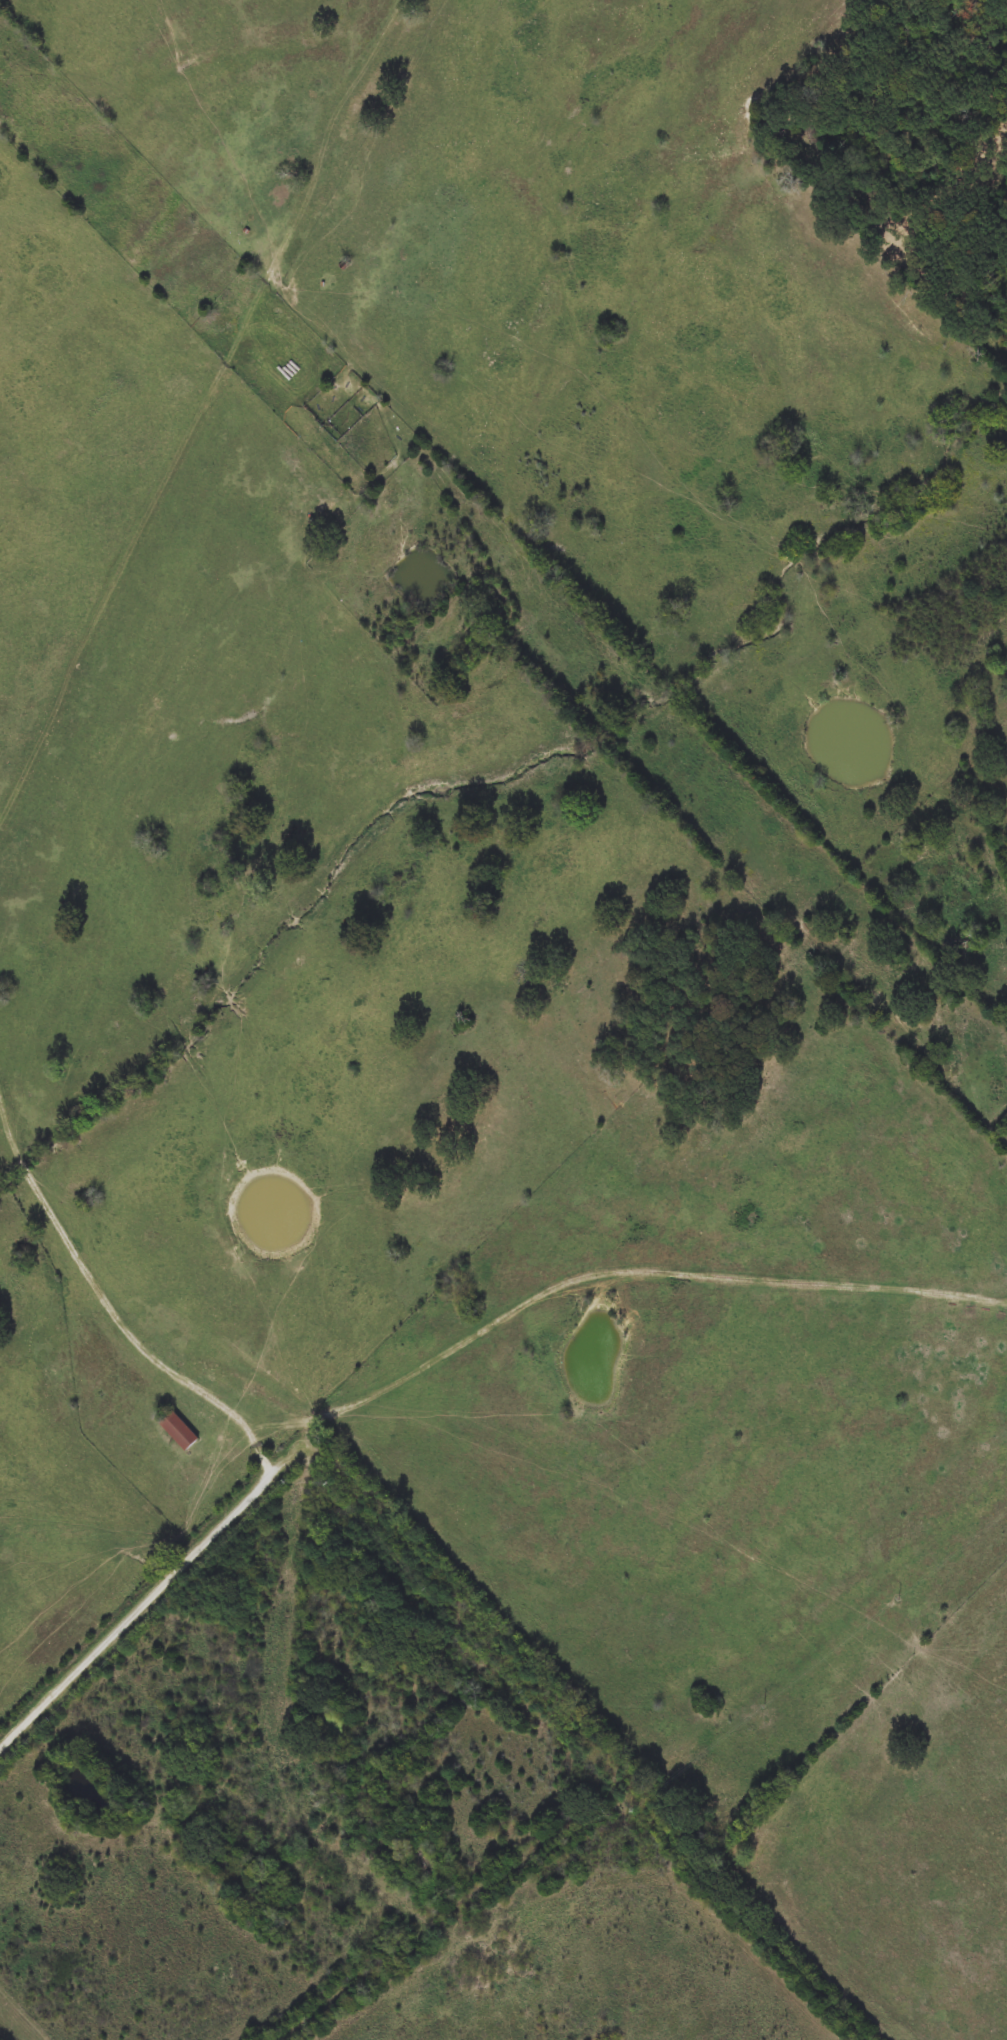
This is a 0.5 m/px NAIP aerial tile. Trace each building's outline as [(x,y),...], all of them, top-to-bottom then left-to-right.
[(198,1439),(185,1452),(158,1424),(171,1411),(198,1439)]
